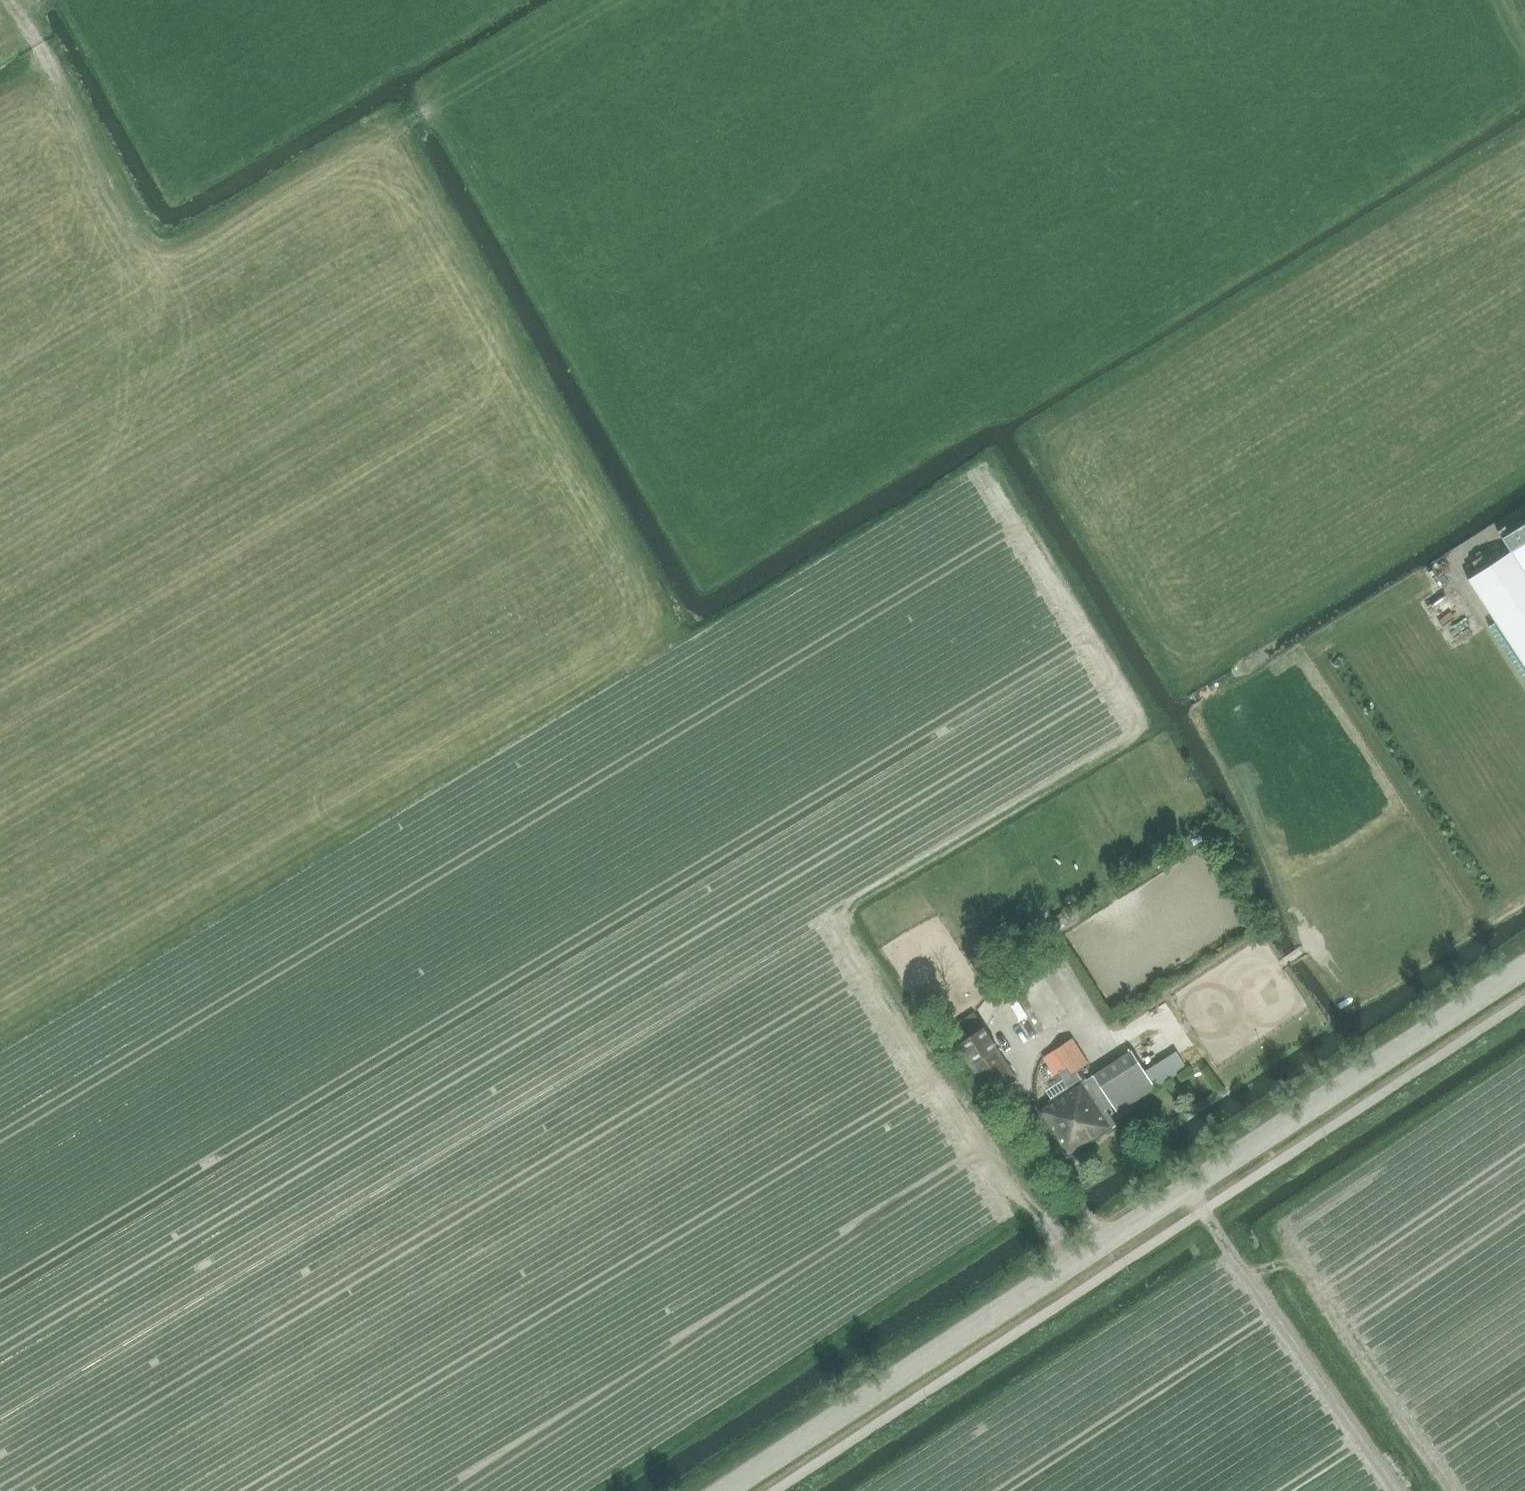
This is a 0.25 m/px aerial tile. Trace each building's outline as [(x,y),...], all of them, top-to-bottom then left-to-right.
[(1503,536),(1512,550),(1468,578),(1524,666),(1524,521),(1503,536)] [(947,1029),(957,1044),(956,1044),(970,1066),(991,1096),(1018,1078),(984,1026),(974,1011),(947,1029)] [(1057,1072),(1062,1079),(1069,1091),(1038,1112),(1068,1157),(1117,1125),(1107,1109),(1113,1105),(1118,1113),(1185,1069),(1174,1052),(1145,1070),(1132,1049),(1094,1074),(1094,1075),(1087,1079),(1080,1069),(1089,1064),(1072,1037),(1053,1050),(1064,1067),(1057,1072)]
